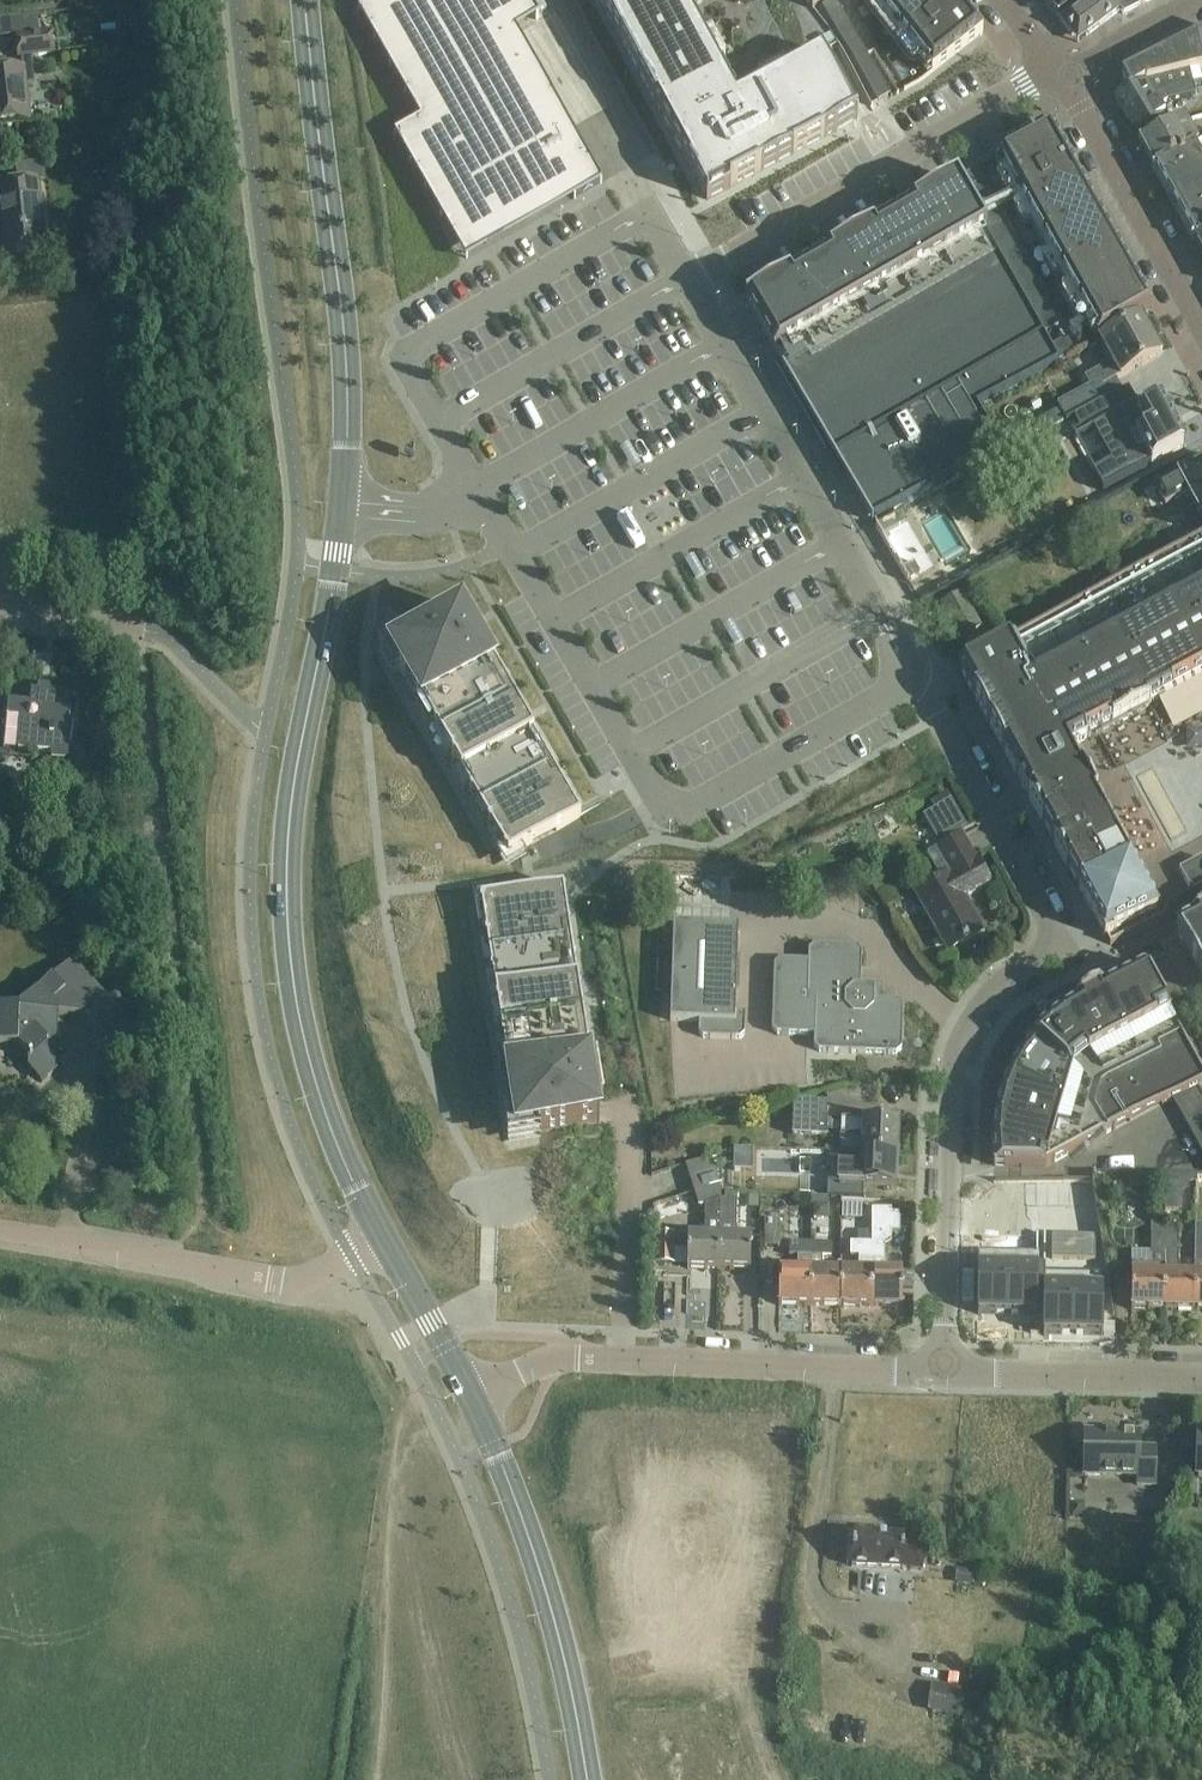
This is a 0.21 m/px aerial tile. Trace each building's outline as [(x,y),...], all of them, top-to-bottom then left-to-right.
[(124,18),(138,17),(137,0),(123,0),(124,18)] [(531,5),(528,0),(377,0),(358,11),(420,120),(394,135),(441,217),(467,202),(483,230),(566,183),(575,199),(602,183),(508,18),(531,5)] [(706,199),(707,200),(858,119),(823,53),(803,17),(813,9),(825,0),(599,0),(706,199)] [(822,7),(827,15),(840,8),(836,0),(834,0),(822,7)] [(932,72),(983,32),(958,0),(876,0),(932,72)] [(1059,18),(1083,0),(1045,0),(1059,18)] [(1122,10),(1115,0),(1084,0),(1059,19),(1072,36),(1075,34),(1083,35),(1086,37),(1122,10)] [(1151,0),(1115,0),(1122,10),(1125,13),(1151,0)] [(840,8),(827,15),(832,24),(845,17),(840,8)] [(845,17),(832,24),(837,33),(850,25),(845,17)] [(850,25),(837,33),(842,40),(854,33),(850,25)] [(33,57),(54,54),(52,32),(17,37),(19,58),(22,58),(33,57)] [(854,33),(842,40),(846,48),(859,41),(854,33)] [(1201,68),(1201,34),(1122,74),(1130,90),(1146,82),(1190,71),(1201,68)] [(859,41),(846,48),(851,56),(863,49),(859,41)] [(863,49),(851,56),(855,63),(868,56),(863,49)] [(868,56),(855,63),(860,71),(872,64),(868,56)] [(33,57),(22,58),(24,70),(0,72),(0,125),(30,122),(26,87),(36,85),(33,57)] [(872,64),(860,71),(865,79),(877,72),(872,64)] [(1192,83),(1190,71),(1146,82),(1130,90),(1115,99),(1128,119),(1143,110),(1141,105),(1154,96),(1164,90),(1192,83)] [(877,72),(865,79),(869,87),(882,80),(877,72)] [(882,80),(869,87),(874,95),(886,88),(882,80)] [(1168,118),(1160,106),(1167,101),(1195,95),(1192,83),(1164,90),(1154,96),(1141,105),(1143,110),(1128,119),(1138,137),(1168,118)] [(886,88),(874,95),(878,103),(889,96),(891,96),(886,88)] [(1141,142),(1155,167),(1189,147),(1190,148),(1195,145),(1198,142),(1190,128),(1186,121),(1183,116),(1162,130),(1141,142)] [(1098,338),(1151,308),(1051,128),(998,158),(1098,338)] [(1155,167),(1181,214),(1201,204),(1201,145),(1197,148),(1195,145),(1190,148),(1189,147),(1155,167)] [(134,162),(115,164),(116,178),(135,176),(134,162)] [(966,192),(979,185),(972,172),(958,181),(965,193),(966,192)] [(985,232),(987,230),(965,193),(958,181),(745,305),(872,522),(874,521),(882,516),(1003,450),(978,407),(1059,362),(985,232)] [(22,184),(0,186),(0,206),(6,258),(47,253),(38,182),(22,184)] [(979,185),(966,192),(971,200),(983,192),(979,185)] [(971,200),(976,208),(988,200),(983,192),(971,200)] [(980,215),(993,208),(988,200),(976,208),(980,215)] [(1181,214),(1196,240),(1201,237),(1201,204),(1181,214)] [(980,215),(985,223),(997,216),(993,208),(980,215)] [(985,223),(989,231),(1002,224),(997,216),(985,223)] [(988,232),(992,240),(1006,232),(1002,224),(989,231),(988,232)] [(992,240),(996,248),(1010,240),(1006,232),(992,240)] [(996,248),(1001,256),(1015,248),(1010,240),(996,248)] [(1005,263),(1019,255),(1015,248),(1001,256),(1005,263)] [(1005,263),(1010,271),(1024,263),(1019,255),(1005,263)] [(1010,271),(1014,279),(1028,271),(1024,263),(1010,271)] [(1014,279),(1018,287),(1032,279),(1028,271),(1014,279)] [(1023,295),(1037,287),(1032,279),(1018,287),(1023,295)] [(1023,295),(1027,302),(1041,294),(1037,287),(1023,295)] [(1027,302),(1031,310),(1046,302),(1041,294),(1027,302)] [(1036,318),(1050,310),(1046,302),(1031,310),(1036,318)] [(1040,326),(1055,318),(1050,310),(1036,318),(1040,326)] [(1055,318),(1040,326),(1045,334),(1059,326),(1055,318)] [(1067,422),(1100,404),(1122,391),(1116,381),(1141,367),(1161,355),(1160,352),(1163,351),(1156,338),(1153,340),(1141,320),(1120,332),(1100,343),(1110,361),(1107,363),(1101,366),(1103,368),(1085,378),(1090,388),(1058,406),(1060,410),(1067,422)] [(1068,339),(1060,343),(1068,357),(1076,353),(1068,339)] [(1060,362),(1068,357),(1060,343),(1052,348),(1060,362)] [(1128,389),(1073,419),(1082,437),(1092,431),(1110,464),(1092,474),(1102,492),(1152,465),(1153,466),(1164,460),(1185,448),(1160,402),(1141,412),(1138,414),(1135,408),(1138,407),(1128,389)] [(1060,410),(1040,421),(1047,433),(1067,422),(1060,410)] [(1199,465),(1178,477),(1179,478),(1157,491),(1166,507),(1189,494),(1201,517),(1201,470),(1199,465)] [(1157,908),(1108,816),(1083,770),(1076,756),(1071,747),(1076,744),(1201,676),(1201,538),(1115,585),(1044,623),(995,649),(960,668),(1105,937),(1145,915),(1149,913),(1157,908)] [(963,592),(941,604),(960,638),(982,626),(963,592)] [(581,816),(463,610),(390,652),(509,858),(581,816)] [(9,702),(4,753),(67,759),(68,741),(72,741),(74,724),(70,723),(71,708),(66,707),(67,694),(32,691),(31,704),(9,702)] [(936,810),(926,815),(937,836),(940,842),(958,833),(963,830),(966,829),(952,802),(948,796),(940,800),(932,804),(936,810)] [(991,884),(977,860),(964,837),(929,856),(942,880),(915,895),(939,937),(945,933),(954,950),(985,933),(966,898),(991,884)] [(1190,890),(1191,892),(1201,886),(1201,859),(1179,871),(1190,890)] [(564,889),(481,901),(482,904),(482,909),(483,913),(484,920),(484,922),(487,936),(487,941),(488,947),(488,948),(490,956),(490,957),(492,971),(493,976),(494,983),(494,984),(495,991),(495,993),(497,1007),(498,1007),(498,1012),(499,1019),(501,1027),(501,1028),(503,1042),(503,1043),(504,1047),(505,1053),(505,1055),(506,1062),(506,1064),(508,1078),(509,1078),(509,1083),(513,1106),(513,1109),(515,1118),(517,1134),(517,1136),(519,1136),(536,1133),(537,1133),(557,1130),(561,1129),(566,1128),(571,1128),(600,1123),(598,1108),(564,889)] [(1177,933),(1201,979),(1201,918),(1190,924),(1191,925),(1177,933)] [(744,1036),(745,1014),(736,1013),(738,928),(674,926),(671,1022),(699,1023),(699,1034),(703,1039),(740,1040),(744,1036)] [(775,967),(773,1030),(778,1036),(815,1037),(815,1047),(820,1053),(873,1055),(897,1056),(902,1051),(903,1008),(899,1003),(874,1002),(874,996),(875,988),(866,988),(861,987),(862,955),(857,949),(833,949),(815,948),(809,953),(809,963),(780,962),(775,967)] [(72,962),(20,1010),(0,1009),(0,1047),(19,1048),(29,1059),(28,1069),(42,1083),(57,1070),(57,1054),(38,1033),(57,1016),(84,1017),(102,1037),(122,1018),(72,962)] [(993,1143),(995,1167),(1046,1168),(1172,1099),(1201,1153),(1201,1090),(1199,1085),(1201,1083),(1201,1070),(1146,968),(1105,990),(1104,989),(1075,1005),(1076,1006),(1061,1015),(1056,1008),(1042,1019),(1028,1032),(1035,1038),(1021,1055),(1009,1076),(1000,1097),(995,1120),(993,1143)] [(793,1137),(828,1137),(828,1102),(793,1101),(793,1109),(793,1137)] [(898,1154),(899,1122),(842,1120),(841,1136),(864,1137),(863,1153),(898,1154)] [(898,1154),(863,1153),(841,1152),(840,1185),(897,1187),(898,1154)] [(686,1166),(691,1179),(715,1171),(711,1158),(686,1166)] [(719,1185),(715,1171),(691,1179),(695,1193),(719,1185)] [(1166,1179),(1165,1195),(1188,1195),(1188,1188),(1196,1188),(1196,1180),(1166,1179)] [(1139,1183),(1121,1183),(1121,1207),(1140,1207),(1139,1183)] [(719,1270),(720,1201),(720,1199),(724,1198),(719,1185),(695,1193),(699,1206),(705,1204),(705,1239),(688,1238),(688,1250),(688,1266),(688,1270),(719,1270)] [(751,1271),(751,1247),(751,1239),(735,1239),(738,1195),(726,1195),(725,1201),(720,1201),(719,1270),(751,1271)] [(760,1209),(761,1195),(746,1195),(746,1209),(760,1209)] [(814,1205),(813,1220),(829,1221),(829,1206),(814,1205)] [(872,1235),(872,1244),(871,1308),(903,1309),(903,1289),(903,1272),(885,1272),(885,1245),(892,1241),(892,1234),(900,1233),(900,1219),(892,1219),(892,1210),(872,1210),(872,1235)] [(1152,1217),(1152,1231),(1165,1231),(1165,1217),(1152,1217)] [(779,1248),(780,1221),(767,1221),(766,1247),(779,1248)] [(1132,1312),(1165,1312),(1165,1231),(1152,1231),(1151,1252),(1132,1252),(1132,1312)] [(1165,1231),(1165,1312),(1194,1312),(1195,1276),(1180,1276),(1179,1252),(1180,1231),(1165,1231)] [(858,1235),(858,1244),(872,1244),(872,1235),(858,1235)] [(659,1265),(688,1266),(688,1250),(674,1250),(674,1236),(660,1236),(659,1265)] [(779,1307),(810,1307),(811,1244),(790,1243),(789,1257),(799,1257),(798,1271),(780,1271),(780,1283),(779,1307)] [(810,1307),(840,1308),(840,1272),(823,1272),(823,1256),(832,1257),(833,1244),(811,1244),(810,1307)] [(871,1308),(872,1244),(858,1244),(851,1245),(851,1258),(859,1258),(859,1272),(840,1272),(840,1308),(871,1308)] [(1049,1265),(991,1265),(991,1322),(1048,1323),(1049,1265)] [(914,1273),(903,1272),(903,1289),(914,1289),(914,1273)] [(1111,1280),(1053,1280),(1053,1337),(1110,1338),(1111,1280)] [(1085,1461),(1084,1475),(1138,1476),(1138,1486),(1156,1486),(1157,1449),(1140,1449),(1140,1438),(1085,1437),(1085,1461)] [(1085,1504),(1072,1504),(1072,1518),(1085,1517),(1085,1504)] [(925,1553),(905,1551),(905,1537),(854,1534),(852,1568),(904,1570),(904,1569),(923,1571),(925,1553)] [(956,1571),(955,1585),(972,1586),(974,1572),(956,1571)] [(931,1686),(928,1713),(958,1717),(962,1690),(931,1686)]
